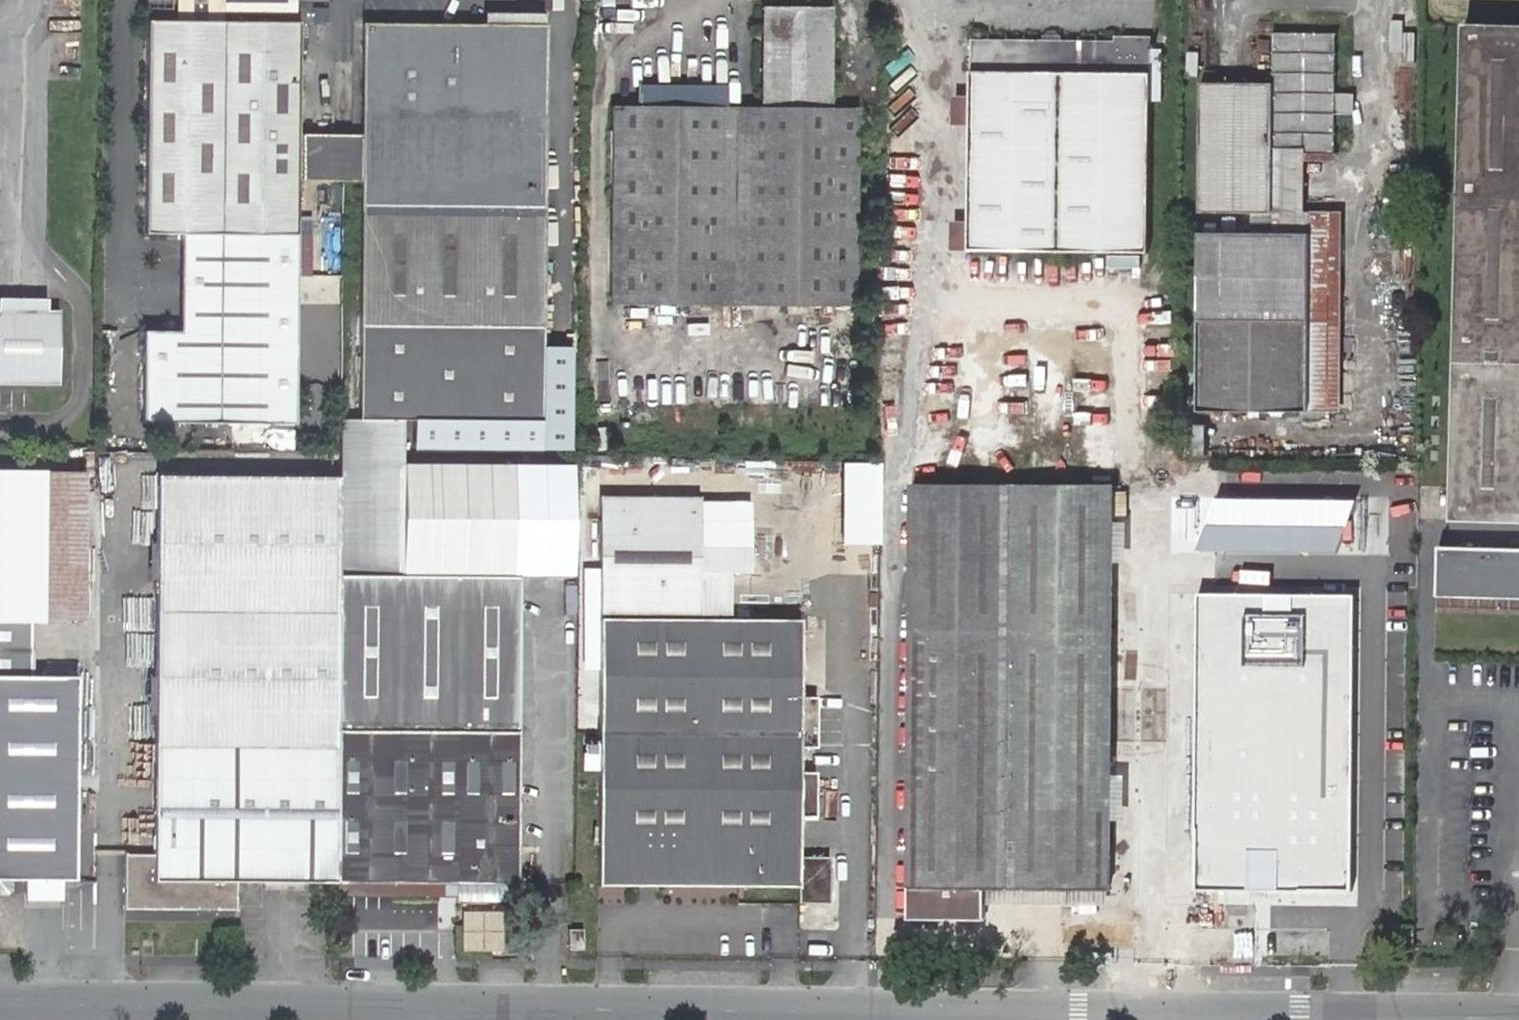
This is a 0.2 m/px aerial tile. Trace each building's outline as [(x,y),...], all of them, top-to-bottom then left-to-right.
[(613,107),(611,304),(855,307),(858,110),(830,109),(830,91),(832,8),(762,7),(761,87),(760,108),(732,108),(725,108),(723,108),(638,107),(613,107)] [(144,332),(143,423),(294,425),(296,236),(299,23),(147,22),(145,234),(181,234),(180,333),(144,332)] [(515,116),(545,117),(546,26),(506,26),(402,25),(396,25),(378,25),(363,25),(362,136),(361,182),(361,206),(360,327),(358,423),(402,424),(542,425),(543,328),(544,208),(514,208),(515,131),(515,116)] [(1465,25),(1453,520),(1518,522),(1518,27),(1465,25)] [(1413,65),(1415,33),(1391,31),(1389,63),(1413,65)] [(972,72),(970,250),(1148,253),(1150,74),(1151,36),(1116,36),(1116,42),(972,41),(972,72)] [(1335,115),(1335,93),(1336,38),(1274,37),(1274,83),(1260,83),(1201,83),(1200,212),(1227,213),(1252,213),(1273,213),(1273,153),(1306,153),(1335,154),(1335,115)] [(638,87),(638,107),(723,108),(723,88),(638,87)] [(1347,93),(1335,93),(1335,115),(1347,115),(1347,93)] [(545,131),(545,117),(515,116),(515,131),(514,208),(544,208),(545,131)] [(342,136),(298,135),(297,181),(342,181),(342,136)] [(362,136),(342,136),(342,181),(361,182),(362,136)] [(1306,153),(1273,153),(1273,213),(1252,213),(1252,233),(1310,233),(1309,322),(1332,322),(1333,212),(1306,211),(1306,153)] [(955,186),(956,213),(966,213),(965,186),(955,186)] [(1309,322),(1307,322),(1306,411),(1343,412),(1344,212),(1333,212),(1332,322),(1309,322)] [(1252,213),(1227,213),(1227,221),(1222,221),(1222,233),(1252,233),(1252,213)] [(1310,233),(1252,233),(1222,233),(1200,233),(1200,321),(1199,411),(1306,411),(1307,322),(1309,322),(1310,233)] [(58,386),(59,311),(48,311),(0,310),(0,385),(58,386)] [(339,423),(339,478),(338,575),(401,575),(401,465),(402,424),(358,423),(339,423)] [(518,465),(401,465),(401,575),(518,576),(518,465)] [(1186,553),(1218,553),(1219,472),(1188,471),(1186,553)] [(76,881),(77,677),(30,677),(31,622),(16,622),(18,472),(0,472),(0,880),(76,881)] [(47,472),(18,472),(16,622),(31,622),(46,622),(82,622),(84,472),(53,472),(47,472)] [(338,575),(339,478),(158,477),(155,746),(337,747),(337,730),(338,575)] [(1113,562),(1113,521),(1113,486),(913,485),(909,888),(908,918),(985,919),(984,904),(985,889),(1110,890),(1110,820),(1111,775),(1111,674),(1112,632),(1113,562)] [(599,619),(598,882),(798,884),(798,902),(829,903),(830,857),(798,857),(799,847),(799,818),(816,818),(816,773),(799,773),(799,747),(816,748),(817,698),(799,698),(800,620),(700,619),(700,501),(700,498),(600,498),(599,619)] [(700,501),(700,619),(730,619),(731,572),(752,572),(752,501),(700,501)] [(1440,545),(1438,595),(1518,597),(1518,548),(1440,545)] [(337,747),(335,883),(337,882),(455,884),(517,884),(517,824),(518,732),(518,576),(401,575),(338,575),(337,730),(337,747)] [(1354,594),(1197,593),(1195,893),(1351,895),(1354,594)] [(330,883),(335,883),(337,747),(155,746),(154,855),(125,856),(125,909),(236,910),(237,882),(330,883)] [(1125,775),(1111,775),(1110,820),(1125,820),(1125,775)] [(455,884),(337,882),(336,896),(455,897),(455,884)] [(985,889),(984,904),(1110,905),(1110,890),(985,889)] [(583,929),(575,930),(569,929),(569,950),(583,951),(583,929)]
